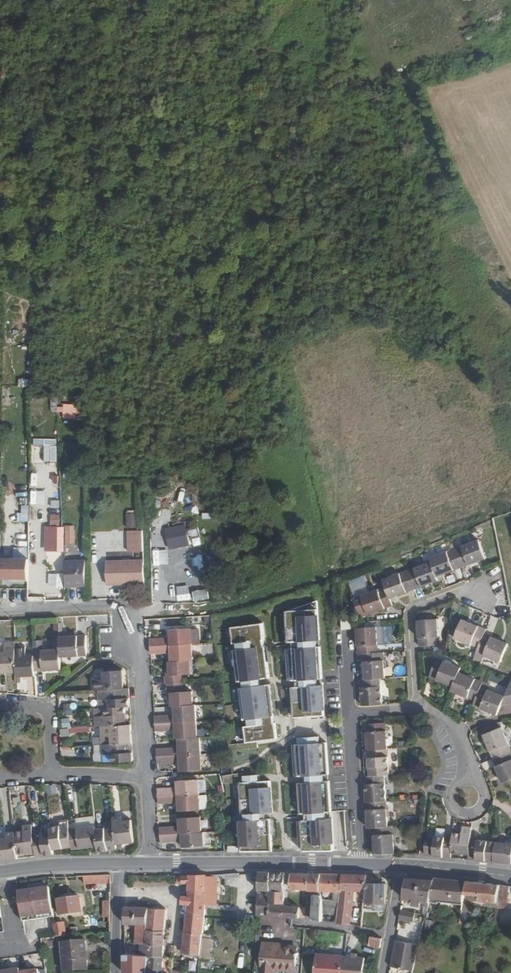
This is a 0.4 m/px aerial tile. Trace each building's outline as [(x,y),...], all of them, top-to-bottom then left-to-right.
[(31,378),(20,379),(20,387),(31,386),(31,378)] [(10,407),(11,395),(3,394),(3,406),(10,407)] [(45,440),(47,457),(53,457),(53,461),(58,461),(56,439),(45,440)] [(60,495),(59,483),(45,484),(45,496),(60,495)] [(32,514),(47,514),(47,497),(32,497),(32,514)] [(127,514),(127,528),(138,527),(137,513),(127,514)] [(169,548),(191,546),(188,524),(166,526),(169,548)] [(64,528),(52,528),(53,549),(64,549),(64,528)] [(144,551),(143,530),(128,531),(129,551),(144,551)] [(479,539),(454,548),(461,568),(486,558),(479,539)] [(454,548),(430,558),(431,561),(437,577),(461,568),(454,548)] [(120,584),(145,583),(144,561),(106,562),(107,581),(120,580),(120,584)] [(407,570),(414,589),(438,580),(437,577),(431,561),(407,570)] [(86,563),(65,563),(65,588),(85,588),(86,563)] [(64,597),(64,570),(47,571),(48,588),(48,598),(64,597)] [(386,586),(390,598),(414,589),(407,570),(383,580),(386,586)] [(363,574),(349,579),(356,598),(370,593),(363,574)] [(354,598),(360,614),(368,611),(369,614),(393,605),(390,598),(386,586),(370,593),(356,598),(354,598)] [(194,591),(196,602),(212,599),(210,588),(194,591)] [(317,602),(288,612),(290,644),(295,644),(295,650),(290,650),(292,682),(297,682),(297,689),(293,689),(295,720),(326,718),(317,602)] [(351,618),(342,619),(342,629),(352,628),(351,618)] [(438,618),(418,620),(420,646),(439,645),(438,618)] [(486,629),(462,619),(454,638),(479,648),(484,634),(486,629)] [(263,625),(233,629),(235,644),(244,723),(248,722),(249,728),(245,730),(248,744),(258,743),(279,741),(263,625)] [(377,626),(357,628),(359,654),(364,653),(379,652),(377,626)] [(170,637),(171,645),(192,644),(191,628),(170,629),(170,637)] [(509,644),(484,634),(479,648),(473,661),(480,665),(485,655),(501,662),(509,644)] [(60,649),(61,657),(87,656),(86,635),(76,636),(65,636),(59,637),(60,640),(60,649)] [(150,639),(150,646),(165,645),(165,638),(150,639)] [(34,655),(35,670),(61,669),(61,657),(60,649),(43,650),(43,640),(34,641),(34,655)] [(0,652),(0,673),(17,672),(16,646),(15,642),(5,642),(6,652),(0,652)] [(193,660),(192,644),(171,645),(171,652),(172,661),(190,660),(193,660)] [(150,646),(151,653),(166,653),(165,645),(150,646)] [(17,672),(17,676),(36,676),(35,670),(34,655),(26,656),(26,646),(16,646),(17,672)] [(379,652),(364,653),(366,679),(380,678),(386,678),(384,652),(379,652)] [(461,667),(437,658),(429,676),(453,686),(459,672),(461,667)] [(170,675),(167,676),(167,684),(183,683),(182,675),(191,674),(190,660),(172,661),(169,661),(169,667),(170,675)] [(396,675),(407,674),(406,665),(395,666),(396,675)] [(98,690),(124,688),(123,670),(103,671),(103,679),(93,680),(94,690),(98,690)] [(483,682),(459,672),(453,686),(451,691),(475,700),(481,686),(483,682)] [(366,679),(361,679),(362,705),(382,704),(380,678),(366,679)] [(183,691),(183,683),(167,684),(168,692),(171,692),(171,700),(172,706),(174,706),(193,705),(192,691),(183,691)] [(481,686),(475,700),(473,705),(497,715),(502,705),(510,703),(510,683),(505,696),(481,686)] [(98,690),(99,700),(109,699),(110,707),(130,706),(129,688),(124,688),(98,690)] [(193,705),(174,706),(175,715),(175,722),(197,721),(196,705),(193,705)] [(110,707),(105,708),(105,715),(98,716),(95,716),(96,727),(101,726),(126,725),(125,707),(110,707)] [(97,708),(98,716),(105,715),(105,708),(97,708)] [(169,715),(155,716),(155,723),(170,722),(169,715)] [(197,721),(175,722),(175,730),(176,738),(179,738),(198,737),(197,721)] [(170,722),(155,723),(155,731),(171,730),(170,722)] [(386,722),(366,724),(368,750),(388,749),(386,722)] [(126,725),(101,726),(102,744),(132,743),(131,724),(126,725)] [(483,734),(493,759),(510,751),(510,749),(502,727),(483,734)] [(198,737),(179,738),(179,747),(180,754),(201,753),(201,737),(198,737)] [(320,738),(302,739),(307,824),(302,824),(304,848),(304,854),(335,853),(328,745),(321,745),(320,738)] [(102,744),(102,754),(103,761),(113,761),(113,762),(133,761),(132,743),(102,744)] [(258,743),(248,744),(230,746),(231,752),(259,749),(258,743)] [(172,747),(156,748),(157,756),(172,755),(172,747)] [(179,747),(172,747),(172,755),(180,754),(179,747)] [(368,750),(370,776),(384,775),(390,774),(388,749),(368,750)] [(493,759),(503,783),(510,779),(510,751),(493,759)] [(201,753),(180,754),(180,762),(181,771),(202,770),(201,753)] [(180,754),(172,755),(172,763),(180,762),(180,754)] [(172,755),(157,756),(157,763),(172,763),(172,755)] [(364,776),(366,802),(386,801),(384,775),(370,776),(364,776)] [(244,785),(241,785),(242,822),(239,822),(242,854),(274,855),(274,851),(271,783),(260,783),(260,777),(244,778),(244,785)] [(199,779),(177,781),(178,787),(178,795),(200,793),(199,779)] [(48,793),(57,793),(56,784),(47,785),(48,793)] [(173,788),(158,789),(158,796),(173,795),(173,788)] [(200,793),(178,795),(178,802),(179,811),(201,810),(201,809),(200,795),(200,793)] [(173,795),(158,796),(158,803),(173,803),(173,795)] [(207,795),(200,795),(201,809),(208,809),(207,795)] [(386,801),(366,802),(368,828),(373,827),(388,826),(386,801)] [(114,822),(116,844),(135,842),(132,819),(123,821),(122,816),(113,817),(114,822)] [(180,826),(180,833),(182,833),(202,832),(201,817),(179,818),(180,826)] [(60,826),(51,827),(52,831),(54,849),(72,847),(70,829),(69,820),(60,821),(60,826)] [(105,828),(96,829),(98,846),(99,851),(117,850),(116,844),(114,822),(104,823),(105,828)] [(24,830),(15,831),(18,854),(36,852),(33,829),(32,824),(23,825),(24,830)] [(72,847),(72,849),(98,846),(96,829),(96,826),(70,829),(72,847)] [(175,826),(160,827),(160,834),(175,834),(175,826)] [(395,853),(393,826),(388,826),(373,827),(375,853),(395,853)] [(453,837),(451,852),(469,854),(470,839),(472,827),(463,826),(462,833),(453,832),(453,837)] [(428,827),(427,835),(425,855),(451,858),(451,852),(453,837),(431,835),(431,828),(428,827)] [(42,828),(33,829),(36,852),(36,856),(54,854),(54,849),(52,831),(43,833),(42,828)] [(0,838),(0,861),(18,859),(18,854),(15,831),(6,832),(7,837),(0,838)] [(183,841),(183,847),(205,846),(204,832),(202,832),(182,833),(183,841)] [(175,834),(160,834),(161,842),(176,841),(175,834)] [(496,842),(470,839),(469,854),(468,859),(494,862),(496,842)] [(496,842),(494,862),(510,863),(510,843),(496,842)] [(286,872),(259,871),(258,890),(270,891),(285,891),(286,872)] [(310,873),(292,872),(290,889),(309,890),(310,873)] [(321,873),(310,873),(309,890),(309,892),(313,893),(314,894),(321,895),(320,891),(321,873)] [(343,874),(321,873),(320,891),(332,891),(335,891),(334,900),(340,901),(342,890),(343,874)] [(217,874),(208,875),(207,892),(206,901),(212,901),(217,901),(217,893),(218,886),(217,874)] [(337,923),(340,923),(351,921),(352,908),(354,890),(366,890),(367,875),(343,874),(342,890),(340,901),(338,915),(337,923)] [(111,875),(84,876),(84,884),(111,883),(111,875)] [(190,883),(190,891),(207,892),(208,875),(183,875),(183,883),(190,883)] [(421,902),(430,903),(431,897),(432,891),(434,878),(406,876),(403,899),(413,900),(413,902),(414,904),(417,905),(419,905),(420,904),(421,902)] [(466,881),(441,878),(439,893),(432,891),(431,897),(463,901),(464,893),(466,881)] [(441,878),(434,878),(432,891),(439,893),(441,878)] [(497,902),(500,885),(466,881),(464,893),(480,894),(479,900),(497,902)] [(386,883),(368,883),(368,902),(376,903),(384,903),(386,903),(386,883)] [(500,885),(497,908),(505,909),(508,886),(500,885)] [(53,913),(50,887),(36,889),(36,888),(28,889),(28,890),(18,892),(22,917),(53,913)] [(111,891),(104,891),(103,919),(99,919),(99,923),(110,924),(111,891)] [(207,892),(190,891),(189,896),(183,895),(182,904),(188,904),(187,911),(185,932),(203,933),(206,913),(206,912),(206,901),(207,892)] [(258,915),(269,916),(283,916),(299,918),(300,907),(286,905),(285,903),(285,891),(270,891),(270,892),(267,891),(267,893),(259,892),(258,909),(258,915)] [(480,894),(464,893),(463,901),(461,910),(471,911),(473,899),(479,900),(480,894)] [(323,899),(321,895),(314,894),(313,912),(313,919),(322,921),(323,913),(323,899)] [(61,916),(83,913),(81,897),(58,900),(61,916)] [(323,899),(323,913),(338,915),(340,901),(334,900),(323,899)] [(384,903),(376,903),(375,911),(383,911),(384,903)] [(126,906),(125,924),(137,924),(136,943),(141,943),(147,944),(148,929),(149,908),(126,906)] [(167,909),(149,908),(148,929),(165,931),(167,909)] [(258,909),(245,908),(244,921),(258,923),(258,915),(258,909)] [(410,921),(412,912),(401,910),(399,919),(410,921)] [(436,921),(426,919),(425,927),(435,928),(436,921)] [(56,937),(72,936),(71,930),(65,931),(64,923),(54,924),(56,937)] [(165,931),(148,929),(147,944),(164,945),(165,939),(165,931)] [(319,929),(318,936),(338,938),(339,932),(319,929)] [(203,933),(185,932),(183,953),(201,954),(202,950),(203,933)] [(61,942),(64,972),(89,969),(86,940),(85,940),(85,934),(72,936),(62,937),(63,942),(61,942)] [(382,938),(371,936),(369,945),(380,947),(382,938)] [(413,971),(419,945),(395,940),(391,967),(413,971)] [(147,944),(141,943),(141,954),(146,955),(149,955),(164,956),(164,945),(147,944)] [(263,944),(257,944),(255,971),(261,972),(260,972),(274,972),(275,968),(296,970),(297,947),(282,946),(282,944),(263,943),(263,944)] [(210,951),(202,950),(201,954),(200,960),(209,961),(210,951)] [(317,953),(315,972),(343,972),(345,957),(317,953)] [(366,959),(358,958),(359,955),(353,954),(353,957),(345,957),(343,972),(364,972),(366,959)] [(149,955),(147,972),(172,972),(173,970),(173,963),(164,962),(164,956),(149,955)]
